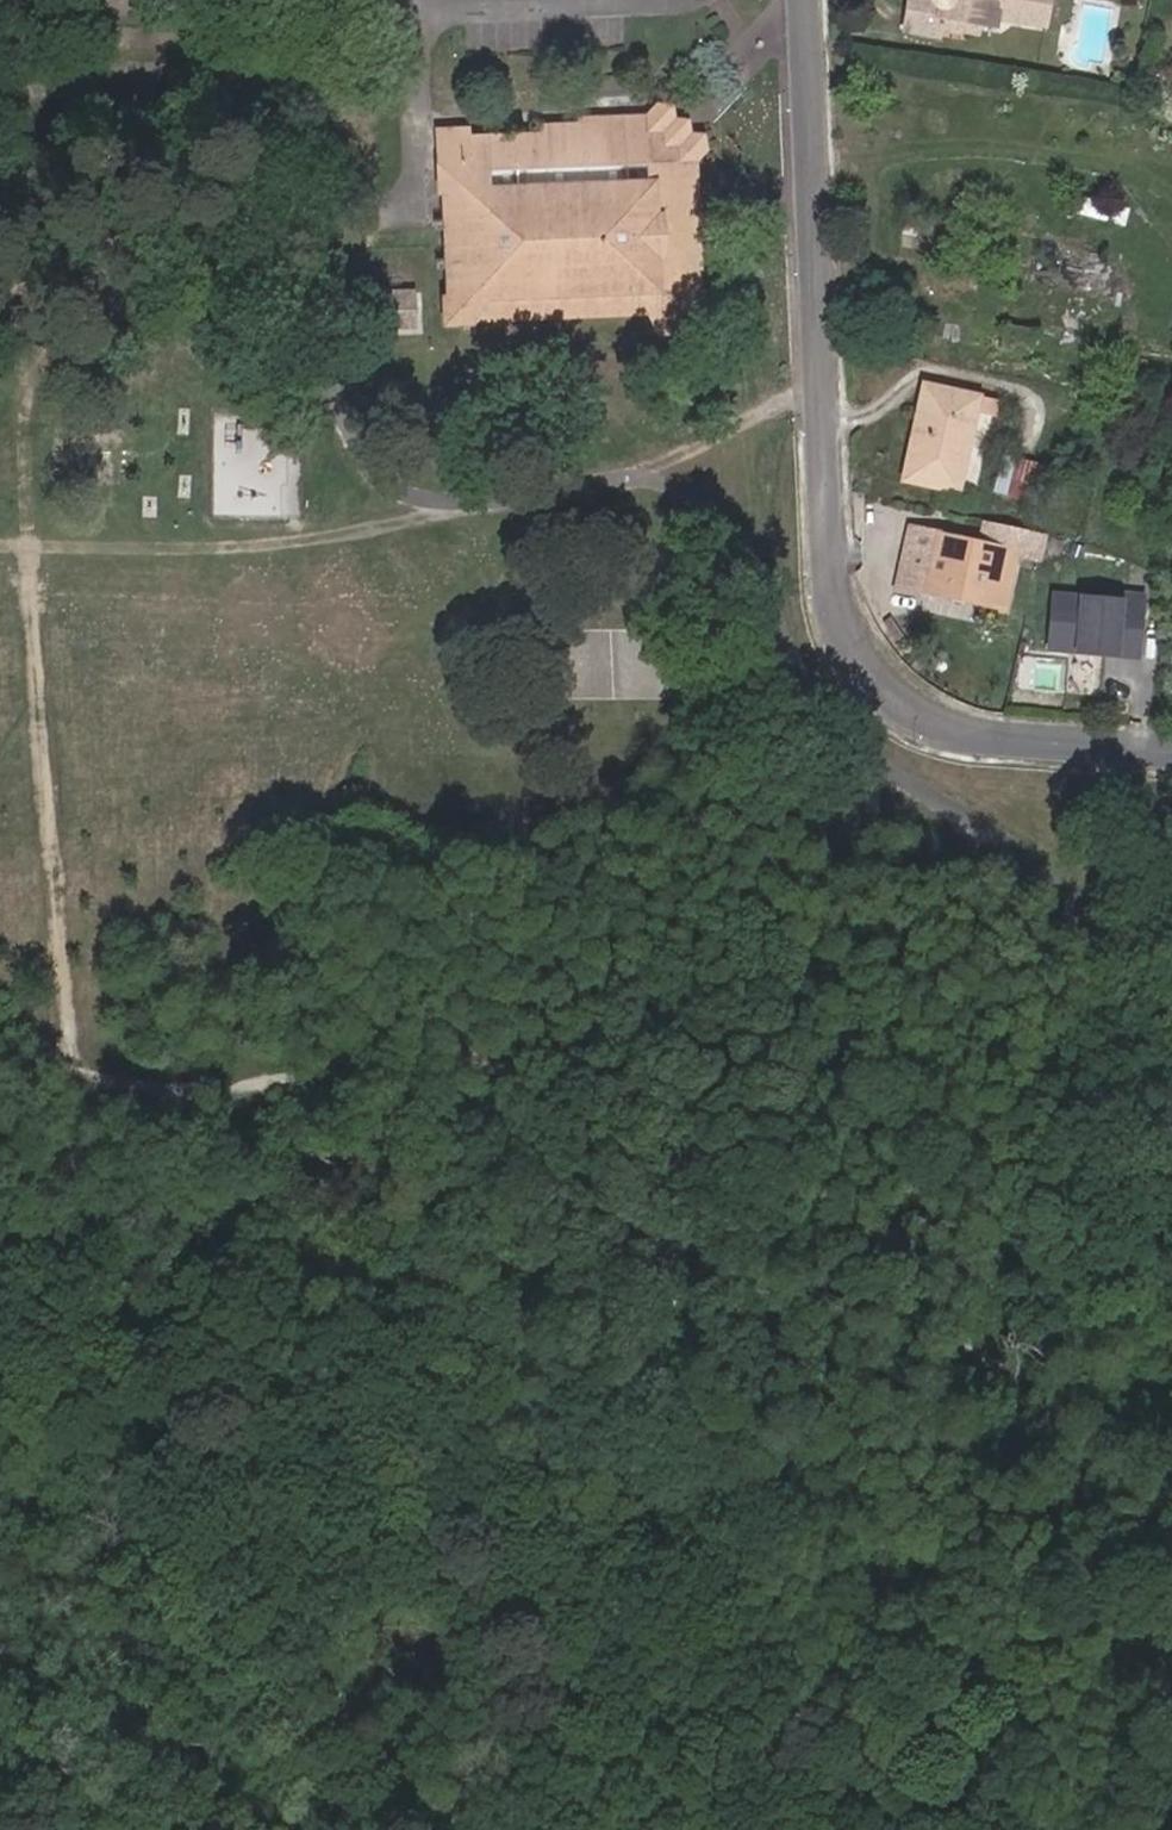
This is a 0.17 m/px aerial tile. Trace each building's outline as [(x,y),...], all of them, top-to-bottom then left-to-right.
[(902,32),(937,39),(938,30),(974,35),(977,24),(995,27),(996,20),(1041,27),(1045,0),(907,0),(902,32)] [(555,121),(447,123),(450,315),(478,314),(478,292),(663,285),(665,326),(700,311),(697,162),(655,110),(555,121)] [(379,330),(406,329),(405,290),(377,291),(379,330)] [(413,290),(405,290),(406,329),(414,329),(413,290)] [(902,479),(957,490),(977,395),(923,384),(902,479)] [(1006,495),(1030,500),(1038,466),(1013,461),(1006,495)] [(1043,557),(1049,531),(986,516),(982,534),(1026,544),(1024,553),(1043,557)] [(934,533),(926,569),(978,580),(976,588),(1000,593),(1010,550),(934,533)] [(978,580),(926,569),(924,576),(976,588),(978,580)] [(1144,597),(1047,590),(1043,649),(1140,655),(1144,597)] [(518,645),(521,691),(560,686),(558,642),(518,645)]
